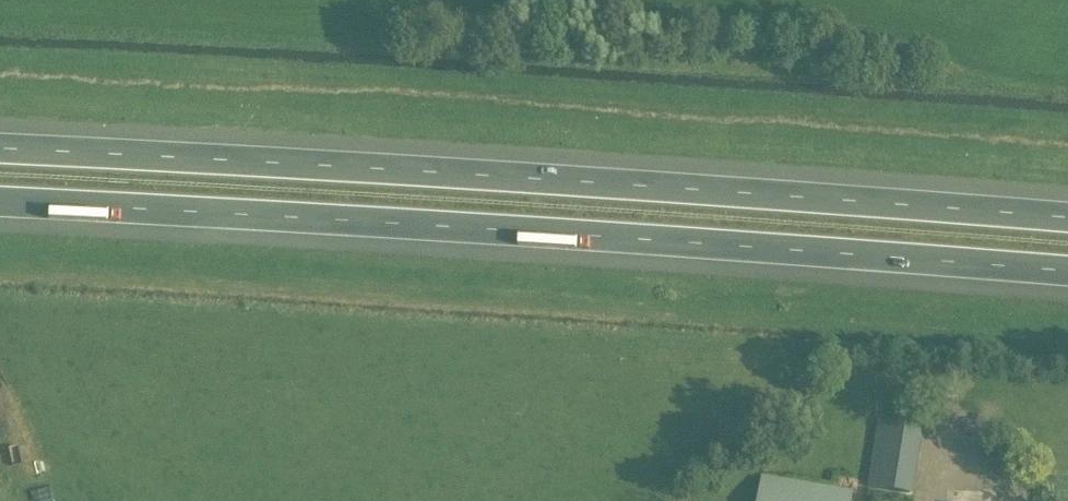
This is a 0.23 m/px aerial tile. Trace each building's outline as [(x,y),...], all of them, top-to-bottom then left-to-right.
[(25,456),(0,410),(0,467),(1,469),(25,456)] [(865,500),(912,500),(923,426),(877,420),(865,500)] [(854,492),(762,477),(758,500),(852,500),(854,492)]
